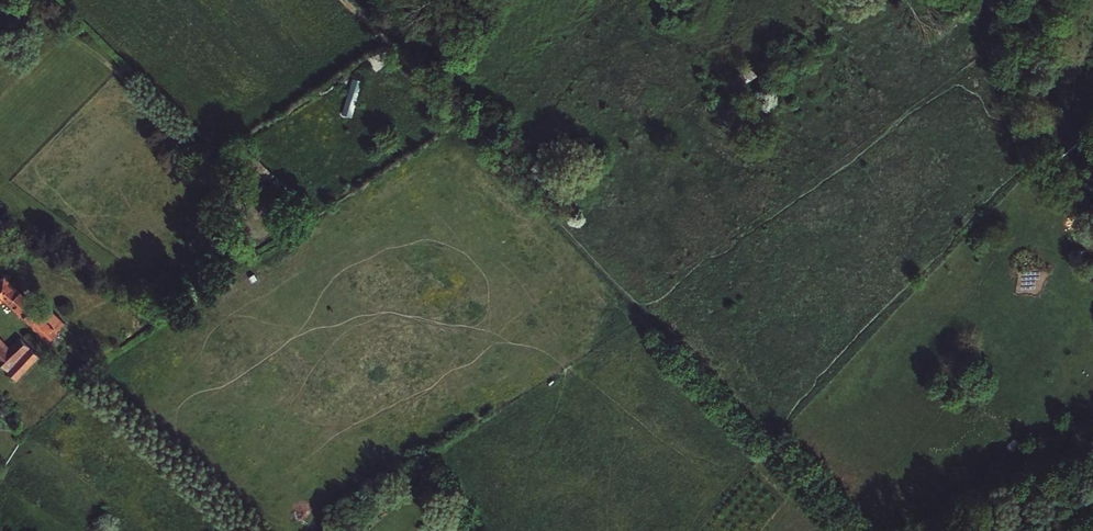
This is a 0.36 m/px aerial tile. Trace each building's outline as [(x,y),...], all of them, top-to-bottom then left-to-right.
[(65,323),(53,311),(47,317),(36,306),(37,305),(8,278),(0,283),(0,301),(6,298),(51,340),(61,331),(60,330),(65,323)] [(141,303),(139,313),(150,315),(152,306),(141,303)] [(18,381),(41,356),(22,338),(9,351),(0,340),(0,362),(18,381)]
